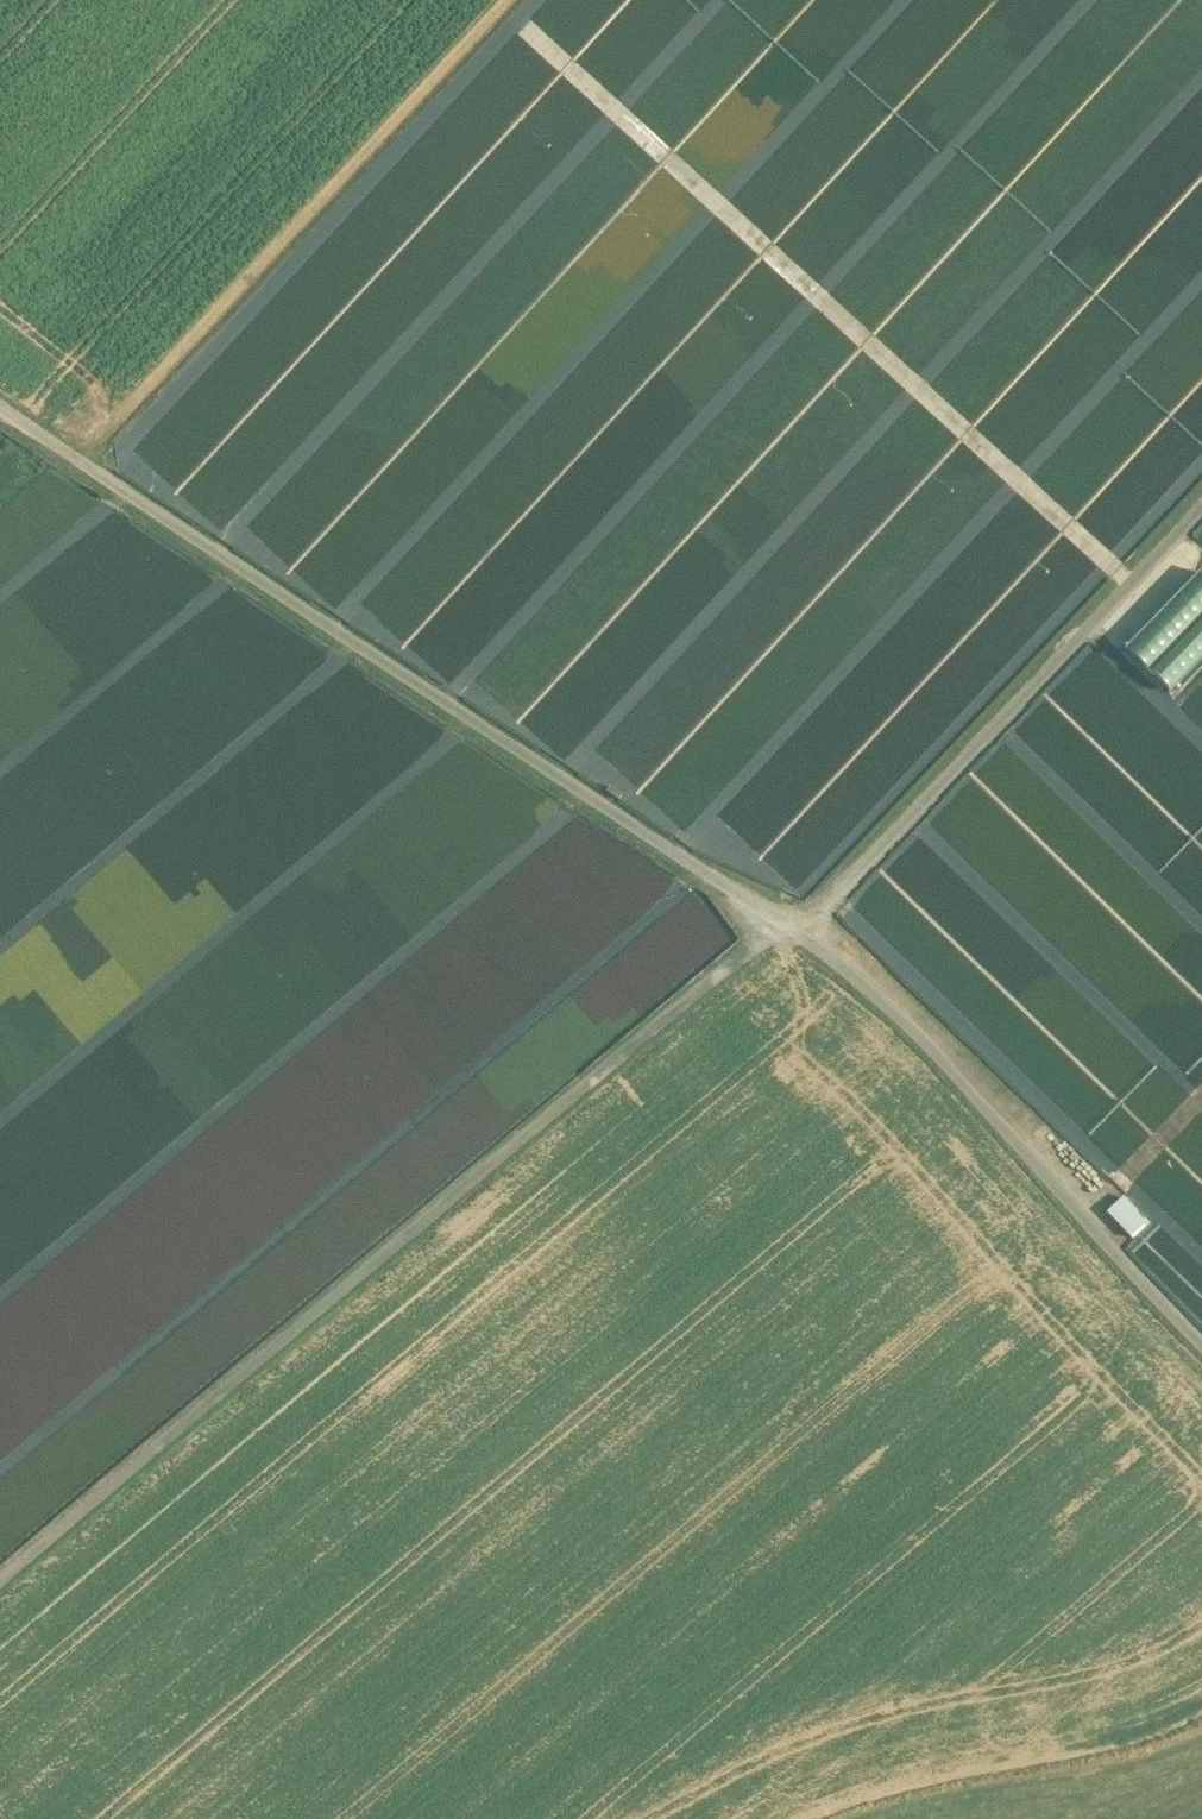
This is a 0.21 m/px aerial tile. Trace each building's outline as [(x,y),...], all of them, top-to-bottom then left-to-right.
[(1128,645),(1172,692),(1201,663),(1201,575),(1128,645)] [(667,920),(637,946),(671,984),(701,957),(667,920)] [(1124,1198),(1108,1213),(1133,1239),(1148,1224),(1124,1198)]
